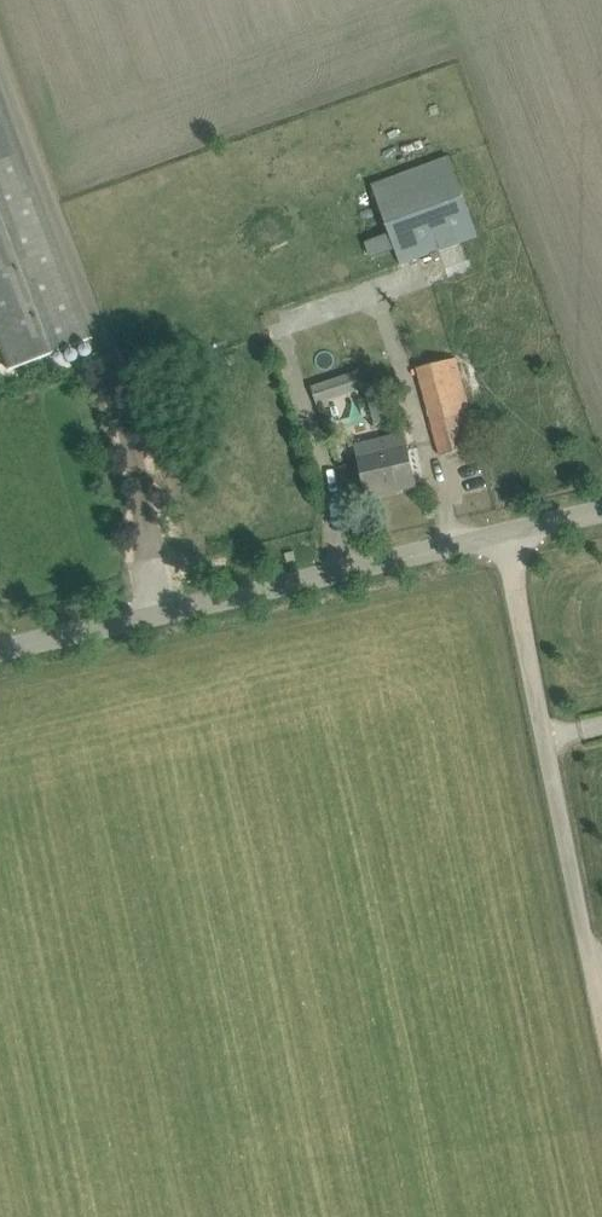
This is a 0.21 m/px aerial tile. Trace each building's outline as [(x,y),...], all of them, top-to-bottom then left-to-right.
[(0,99),(0,349),(8,370),(87,340),(90,348),(94,347),(0,99)] [(449,154),(371,184),(402,265),(480,235),(449,154)] [(417,368),(434,433),(441,456),(480,446),(456,358),(417,368)] [(363,372),(315,382),(319,399),(367,389),(363,372)] [(415,485),(410,462),(403,434),(356,445),(367,491),(398,484),(399,489),(415,485)]
